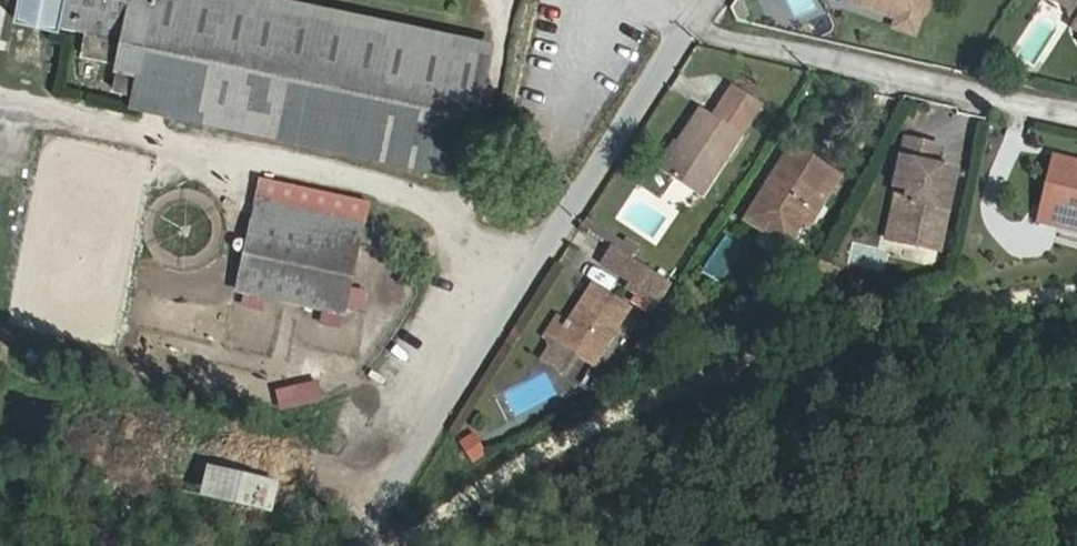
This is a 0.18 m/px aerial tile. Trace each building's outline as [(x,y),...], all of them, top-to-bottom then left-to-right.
[(465,173),(472,139),(469,139),(487,52),(236,0),(19,0),(15,20),(61,30),(62,24),(87,29),(82,55),(119,63),(119,67),(141,72),(134,104),(465,173)] [(858,4),(903,20),(900,29),(919,36),(926,17),(930,15),(934,3),(932,0),(856,0),(858,4)] [(703,196),(763,103),(735,85),(715,115),(703,108),(680,142),(678,141),(660,168),(703,196)] [(937,166),(941,147),(908,140),(903,158),(937,166)] [(842,177),(794,147),(749,219),(790,245),(818,201),(825,205),(842,177)] [(1044,209),(1076,217),(1076,161),(1057,156),(1044,209)] [(897,240),(942,250),(958,171),(937,166),(903,158),(897,186),(908,189),(897,240)] [(346,315),(354,278),(370,202),(262,179),(238,292),(346,315)] [(221,221),(167,208),(159,244),(213,256),(221,221)] [(587,220),(584,226),(616,246),(626,253),(632,257),(639,247),(627,239),(623,243),(587,220)] [(626,253),(616,246),(604,264),(641,287),(637,294),(654,305),(670,281),(632,257),(626,253)] [(838,269),(822,260),(808,288),(824,296),(838,269)] [(593,265),(586,276),(606,289),(614,278),(593,265)] [(595,283),(557,342),(573,353),(593,366),(632,306),(595,283)] [(573,353),(557,342),(545,361),(561,372),(573,353)] [(472,430),(455,442),(470,464),(487,453),(472,430)] [(266,511),(274,478),(202,461),(194,494),(266,511)]
